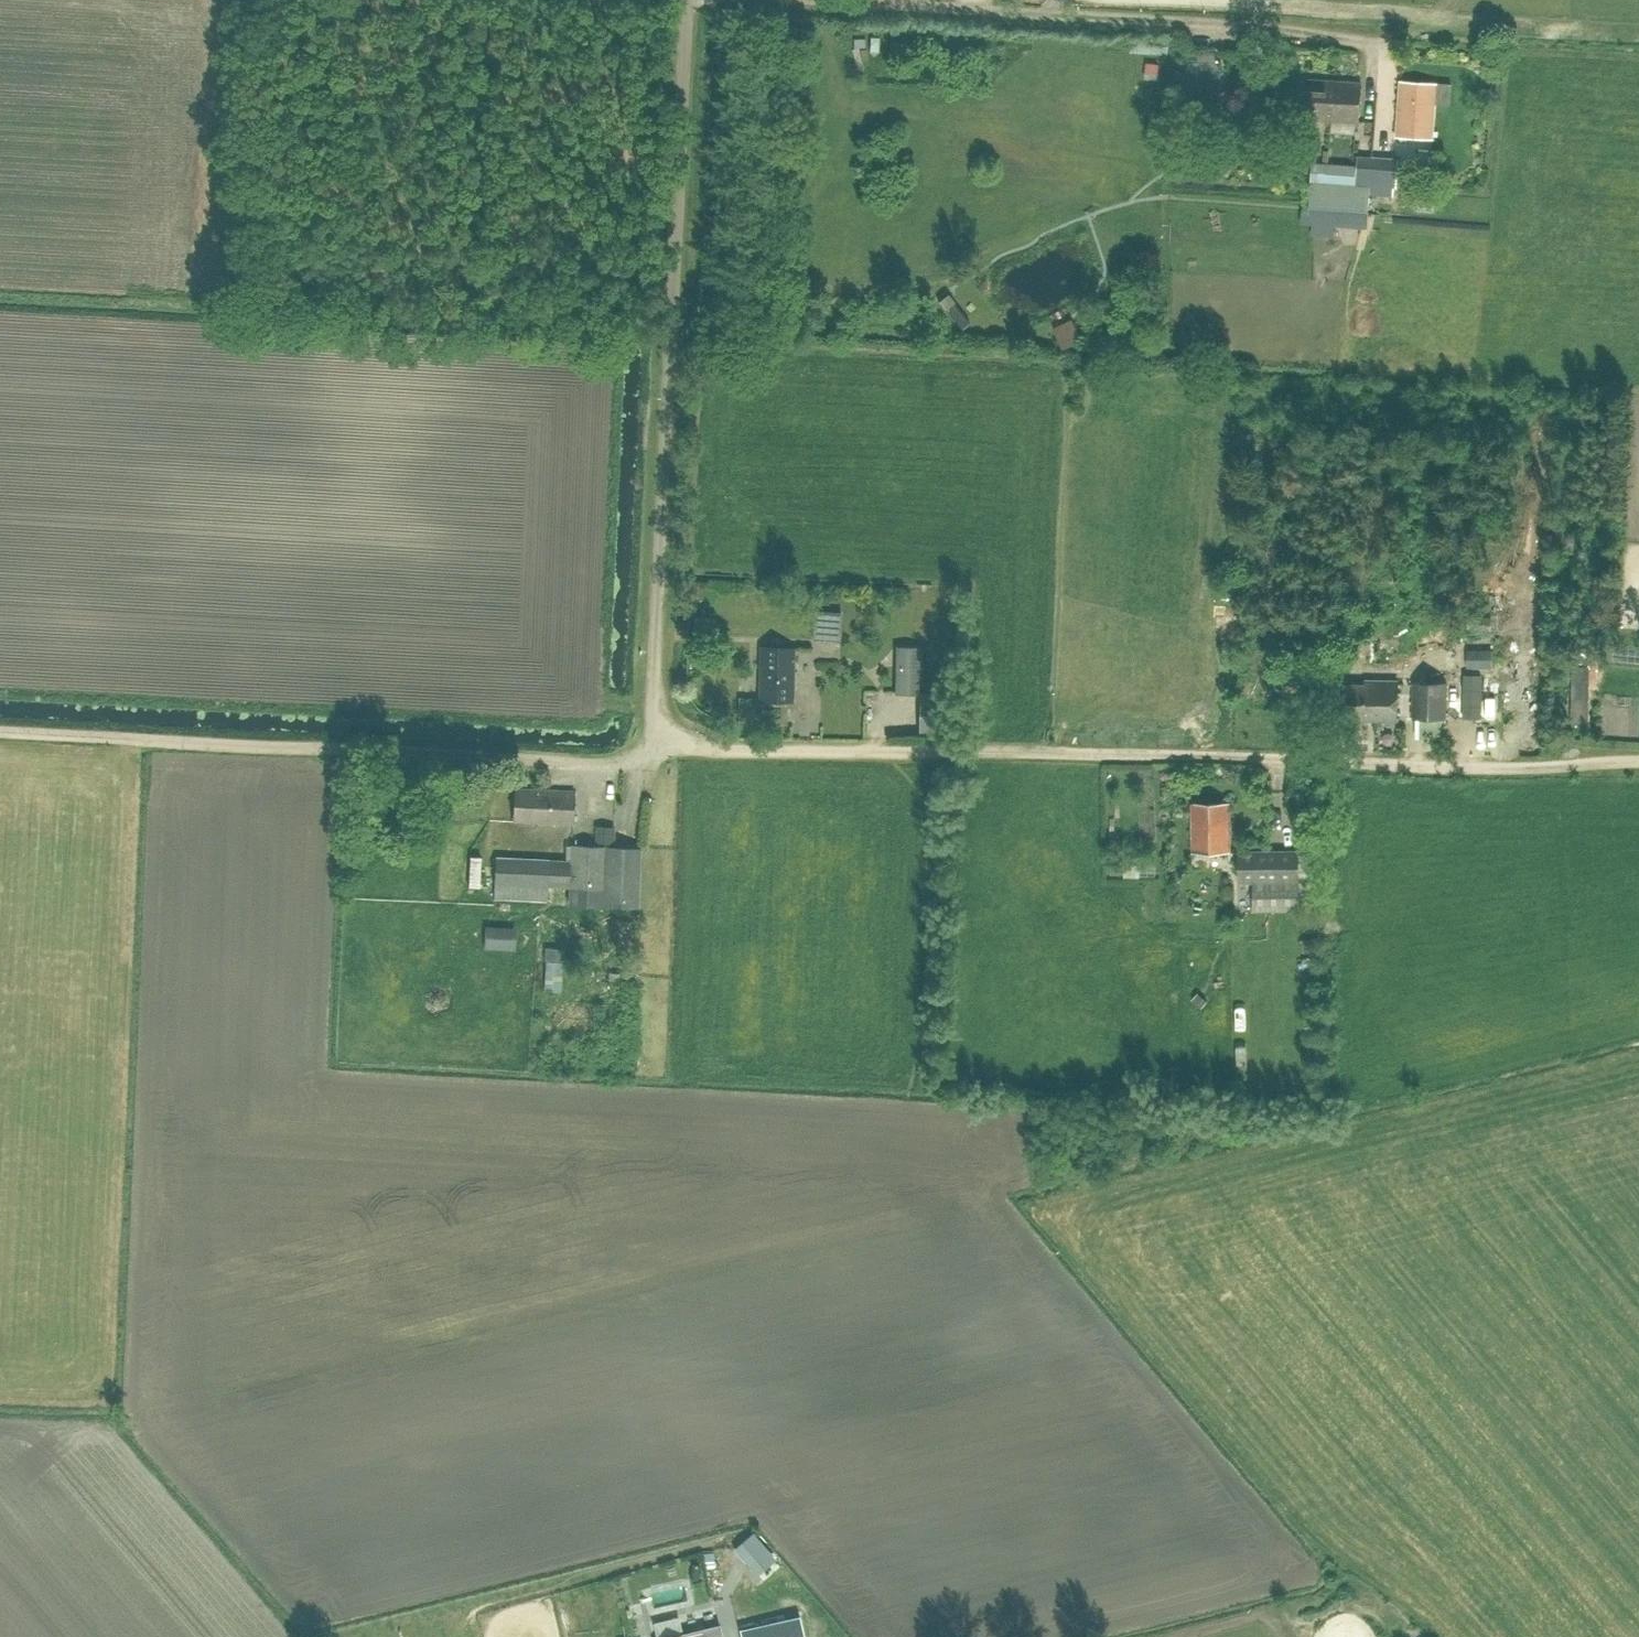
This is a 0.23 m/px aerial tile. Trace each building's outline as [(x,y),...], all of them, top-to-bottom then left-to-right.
[(1167,65),(1154,63),(1151,79),(1164,81),(1167,65)] [(1358,122),(1361,82),(1307,78),(1307,80),(1285,78),(1282,117),(1358,122)] [(1449,103),(1450,84),(1400,81),(1397,135),(1432,137),(1434,102),(1449,103)] [(1357,155),(1357,165),(1318,163),(1317,182),(1311,181),(1309,209),(1302,209),(1301,223),(1312,224),(1312,232),(1334,234),(1334,223),(1366,225),(1368,193),(1392,195),(1393,187),(1396,188),(1398,157),(1357,155)] [(1072,321),(1055,329),(1061,344),(1079,336),(1072,321)] [(839,640),(840,618),(841,607),(814,605),(813,617),(825,617),(824,639),(839,640)] [(1468,612),(1468,627),(1491,628),(1492,612),(1468,612)] [(895,645),(894,695),(918,695),(919,646),(895,645)] [(760,646),(758,699),(792,701),(794,647),(760,646)] [(1492,668),(1492,649),(1467,649),(1467,668),(1492,668)] [(1464,675),(1463,717),(1481,717),(1481,675),(1464,675)] [(1397,719),(1398,681),(1367,680),(1367,684),(1347,684),(1346,717),(1397,719)] [(1446,717),(1447,682),(1412,681),(1412,717),(1446,717)] [(572,824),(573,790),(514,787),(513,821),(572,824)] [(1193,852),(1230,852),(1229,803),(1192,803),(1193,852)] [(595,843),(612,845),(614,826),(596,825),(595,843)] [(547,886),(570,887),(569,904),(638,907),(640,847),(570,844),(569,859),(495,856),(493,899),(547,901),(547,886)] [(1239,882),(1253,881),(1254,910),(1299,909),(1298,881),(1298,850),(1239,851),(1239,882)] [(515,950),(516,927),(485,925),(483,948),(515,950)] [(562,961),(563,948),(545,946),(544,960),(562,961)] [(776,1557),(753,1531),(735,1547),(758,1573),(776,1557)] [(618,1605),(621,1636),(636,1636),(633,1604),(618,1605)] [(739,1629),(740,1636),(804,1636),(799,1615),(739,1629)] [(1342,1629),(1348,1636),(1373,1636),(1359,1617),(1342,1629)] [(718,1625),(686,1632),(683,1633),(663,1636),(721,1636),(718,1625)]
